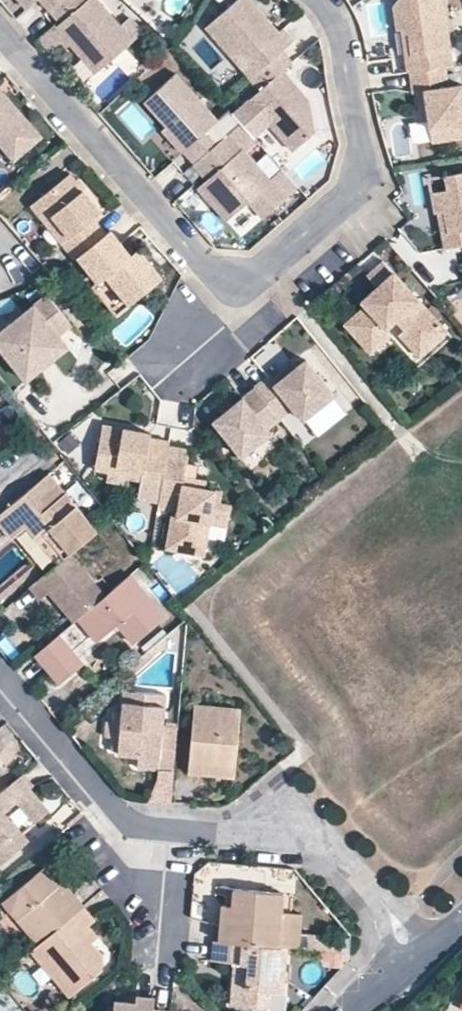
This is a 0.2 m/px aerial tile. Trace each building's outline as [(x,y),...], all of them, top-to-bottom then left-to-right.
[(32,1),(31,0),(18,0),(25,8),(32,1)] [(59,0),(39,0),(48,10),(59,0)] [(48,10),(47,10),(58,23),(54,27),(52,28),(61,38),(79,58),(89,57),(99,68),(131,40),(96,0),(59,0),(48,10)] [(292,40),(281,28),(277,31),(250,0),(236,0),(210,23),(221,35),(220,44),(235,61),(243,61),(254,73),(280,50),(292,40)] [(451,64),(442,0),(395,0),(392,4),(395,28),(400,28),(407,33),(410,53),(404,53),(406,71),(409,71),(443,66),(451,64)] [(119,25),(131,40),(141,31),(128,17),(119,25)] [(210,23),(205,27),(220,44),(221,35),(210,23)] [(61,38),(52,28),(54,27),(52,25),(37,39),(48,50),(61,38)] [(404,53),(410,53),(407,33),(400,28),(404,53)] [(249,77),(221,102),(251,137),(268,122),(292,150),(313,131),(311,119),(300,106),(307,99),(282,70),(291,62),(280,50),(254,73),(249,77)] [(79,58),(93,74),(99,68),(89,57),(79,58)] [(249,77),(254,73),(243,61),(235,61),(249,77)] [(409,71),(412,92),(415,91),(423,90),(425,108),(430,141),(461,136),(461,92),(461,83),(446,86),(443,66),(409,71)] [(193,163),(220,139),(210,127),(217,121),(175,73),(144,100),(166,125),(185,148),(182,151),(193,163)] [(423,90),(415,91),(418,108),(425,108),(423,90)] [(12,160),(40,136),(3,92),(0,95),(0,146),(12,160)] [(300,106),(311,119),(307,99),(300,106)] [(412,147),(429,145),(427,124),(410,125),(412,147)] [(185,148),(166,125),(161,129),(181,152),(182,151),(185,148)] [(268,179),(228,133),(220,139),(193,163),(192,164),(205,179),(196,187),(225,220),(247,201),(262,218),(284,198),(268,179)] [(268,179),(284,198),(297,187),(280,168),(268,179)] [(443,248),(461,244),(461,171),(445,174),(448,188),(432,191),(436,211),(442,210),(446,231),(440,232),(443,248)] [(76,256),(104,233),(92,218),(100,212),(68,173),(37,198),(67,236),(60,242),(73,259),(76,256)] [(429,177),(432,191),(448,188),(445,174),(429,177)] [(67,236),(37,198),(29,204),(60,242),(67,236)] [(436,211),(440,232),(446,231),(442,210),(436,211)] [(104,233),(76,256),(97,282),(105,276),(127,305),(161,278),(143,256),(135,262),(129,255),(119,242),(109,230),(104,233)] [(137,248),(129,255),(135,262),(143,256),(137,248)] [(416,347),(439,327),(382,261),(365,276),(374,287),(366,294),(370,299),(362,306),(342,324),(362,347),(384,329),(393,321),(401,330),(416,347)] [(70,324),(45,294),(0,330),(0,351),(14,368),(56,335),(70,324)] [(370,299),(366,294),(358,301),(362,306),(370,299)] [(444,332),(439,327),(416,347),(401,330),(396,335),(416,357),(444,332)] [(384,329),(362,347),(367,353),(389,334),(384,329)] [(56,335),(14,368),(24,380),(66,347),(56,335)] [(267,375),(254,385),(279,418),(292,406),(302,418),(334,393),(305,358),(294,367),(274,383),(270,379),(267,375)] [(290,362),(270,379),(274,383),(294,367),(290,362)] [(266,428),(279,418),(254,386),(231,405),(222,412),(212,420),(240,456),(270,432),(266,428)] [(334,393),(302,418),(311,429),(342,404),(334,393)] [(216,405),(222,412),(231,405),(226,398),(216,405)] [(137,498),(158,502),(164,467),(144,463),(149,437),(149,432),(101,424),(95,463),(124,468),(123,477),(140,480),(137,498)] [(167,446),(168,440),(149,437),(144,463),(164,467),(166,457),(167,446)] [(167,446),(166,457),(186,460),(188,450),(167,446)] [(158,502),(156,509),(176,512),(175,517),(171,516),(165,549),(195,555),(201,522),(208,524),(226,527),(230,505),(219,503),(221,491),(204,489),(182,485),(183,477),(186,460),(166,457),(164,467),(158,502)] [(95,463),(94,469),(107,471),(106,480),(122,483),(123,477),(124,468),(95,463)] [(60,564),(71,556),(98,532),(51,475),(0,518),(0,523),(14,540),(22,534),(32,545),(39,539),(60,564)] [(205,481),(183,477),(182,485),(204,489),(205,481)] [(208,524),(201,522),(195,555),(202,556),(208,524)] [(32,545),(53,571),(60,564),(39,539),(32,545)] [(61,599),(79,621),(106,598),(71,556),(60,564),(53,571),(31,589),(41,601),(50,595),(57,602),(61,599)] [(106,598),(79,621),(97,644),(119,625),(136,645),(167,619),(132,576),(106,598)] [(75,625),(79,621),(61,599),(57,602),(75,625)] [(85,667),(61,637),(37,658),(62,687),(85,667)] [(158,644),(131,668),(135,672),(136,674),(155,657),(155,656),(163,650),(158,644)] [(174,763),(178,721),(162,720),(165,688),(123,684),(121,704),(119,742),(118,746),(140,748),(139,760),(160,762),(174,763)] [(113,741),(119,742),(121,704),(116,704),(115,714),(106,713),(105,728),(114,729),(113,741)] [(189,761),(235,766),(240,711),(194,707),(189,761)] [(235,776),(235,766),(189,761),(188,772),(235,776)] [(33,845),(8,814),(21,803),(39,824),(52,813),(22,777),(0,796),(0,872),(33,845)] [(40,944),(85,907),(52,868),(7,905),(40,944)] [(232,908),(229,943),(277,947),(281,913),(283,895),(234,890),(232,908)] [(85,907),(40,944),(32,950),(70,995),(101,970),(102,954),(91,942),(98,936),(88,925),(95,919),(85,907)] [(220,907),(217,942),(229,943),(232,908),(220,907)] [(300,915),(281,913),(277,947),(289,948),(297,949),(300,915)] [(229,943),(217,942),(212,942),(211,961),(234,963),(240,964),(238,982),(232,982),(230,1006),(268,1010),(270,994),(284,996),(289,948),(277,947),(229,943)] [(154,999),(137,997),(136,1004),(128,1003),(114,1001),(113,1010),(153,1010),(154,999)]
